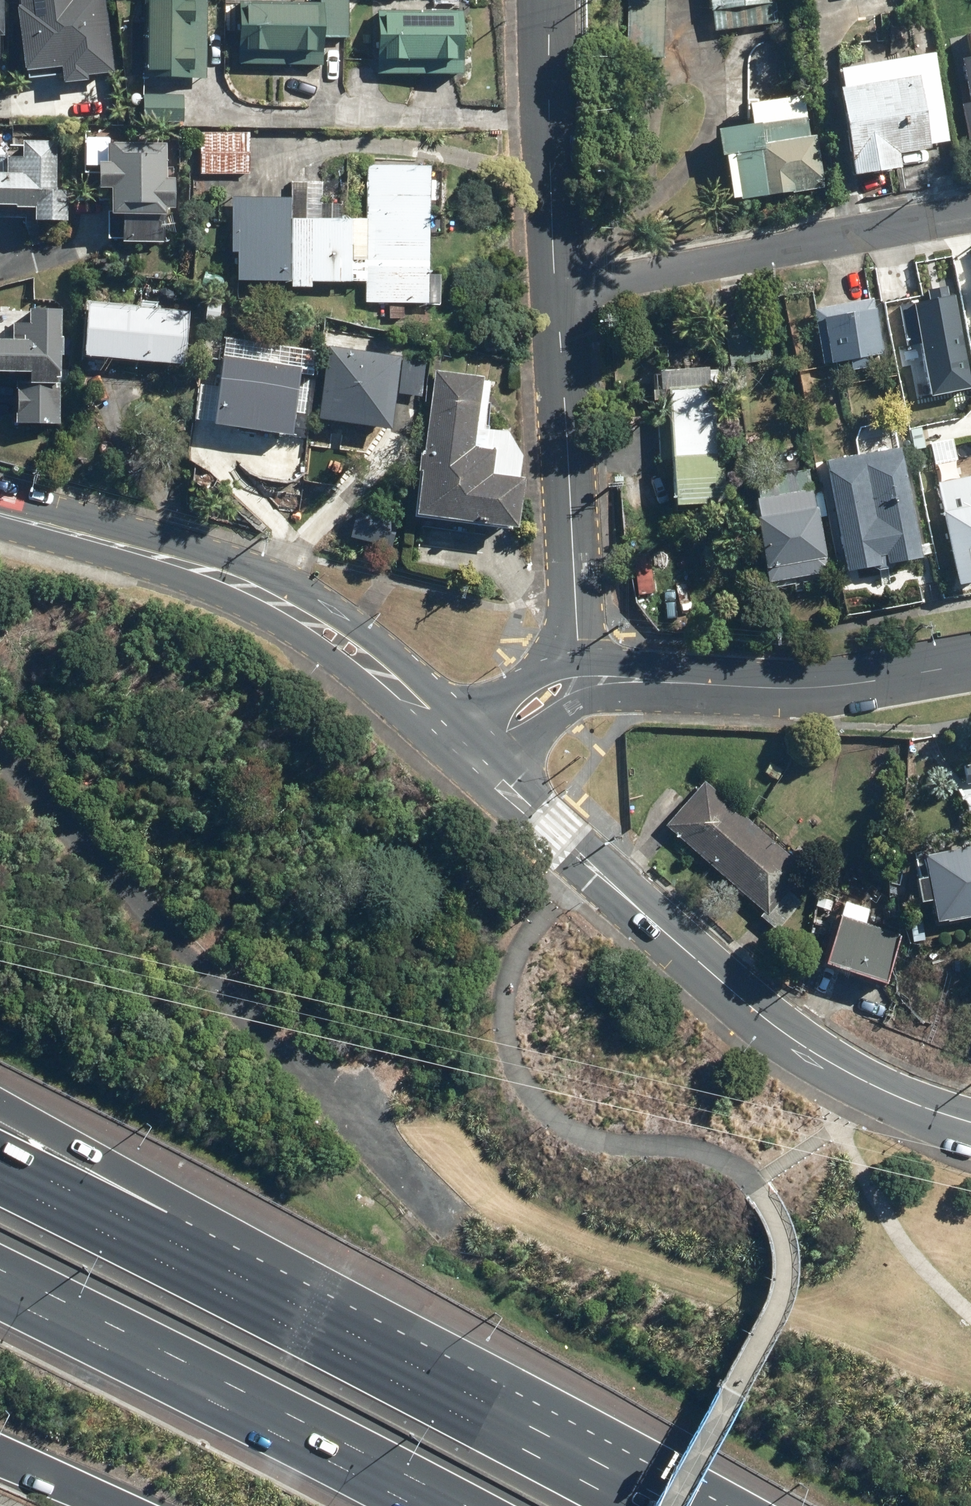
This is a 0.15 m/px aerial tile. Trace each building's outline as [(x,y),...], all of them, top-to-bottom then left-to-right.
[(27,68),(60,64),(62,79),(113,73),(104,0),(19,0),(27,68)] [(146,77),(207,78),(208,0),(147,0),(146,77)] [(240,2),(240,38),(246,38),(246,49),(317,51),(317,37),(347,37),(348,0),(322,0),(322,4),(240,2)] [(620,57),(657,58),(659,0),(622,0),(620,57)] [(708,33),(774,23),(771,0),(704,0),(708,33)] [(462,10),(377,11),(377,49),(384,49),(384,60),(455,60),(455,48),(462,48),(462,10)] [(932,53),(836,69),(854,175),(895,168),(891,148),(946,140),(932,53)] [(183,93),(143,93),(143,121),(183,121),(183,93)] [(970,142),(970,141),(970,104),(962,105),(970,142)] [(803,114),(725,128),(739,200),(817,186),(803,114)] [(251,134),(201,133),(200,172),(250,172),(251,134)] [(21,141),(21,158),(7,157),(7,173),(0,173),(0,205),(15,205),(14,208),(34,208),(34,220),(67,221),(68,191),(55,191),(56,141),(21,141)] [(166,143),(107,142),(107,163),(98,163),(97,189),(110,189),(110,215),(165,216),(165,207),(175,207),(175,178),(166,178),(166,143)] [(290,197),(233,196),(231,252),(238,252),(237,279),(366,282),(365,302),(440,304),(440,274),(427,273),(429,166),(367,165),(366,218),(343,218),(344,182),(291,181),(290,197)] [(932,389),(970,382),(970,379),(953,288),(898,299),(907,340),(921,337),(932,389)] [(876,297),(810,308),(820,363),(885,352),(876,297)] [(192,312),(88,302),(83,355),(187,365),(192,312)] [(0,338),(0,373),(15,373),(14,422),(58,423),(61,309),(29,308),(29,322),(12,322),(12,338),(0,338)] [(402,356),(327,345),(316,419),(390,430),(402,356)] [(302,366),(223,354),(212,424),(291,436),(302,366)] [(424,361),(402,358),(398,393),(420,396),(424,361)] [(481,374),(434,368),(413,513),(515,528),(522,477),(515,476),(519,454),(504,432),(481,428),(488,381),(480,380),(481,374)] [(709,385),(665,388),(672,504),(724,501),(719,422),(711,422),(709,385)] [(902,445),(824,460),(845,572),(922,558),(902,445)] [(936,483),(957,579),(970,577),(970,476),(936,483)] [(814,489),(752,500),(766,581),(828,570),(814,489)] [(396,521),(353,512),(347,536),(390,545),(396,521)] [(700,779),(662,823),(764,912),(802,868),(700,779)] [(936,923),(970,916),(970,845),(922,855),(936,923)] [(843,899),(822,962),(888,983),(908,920),(843,899)]
